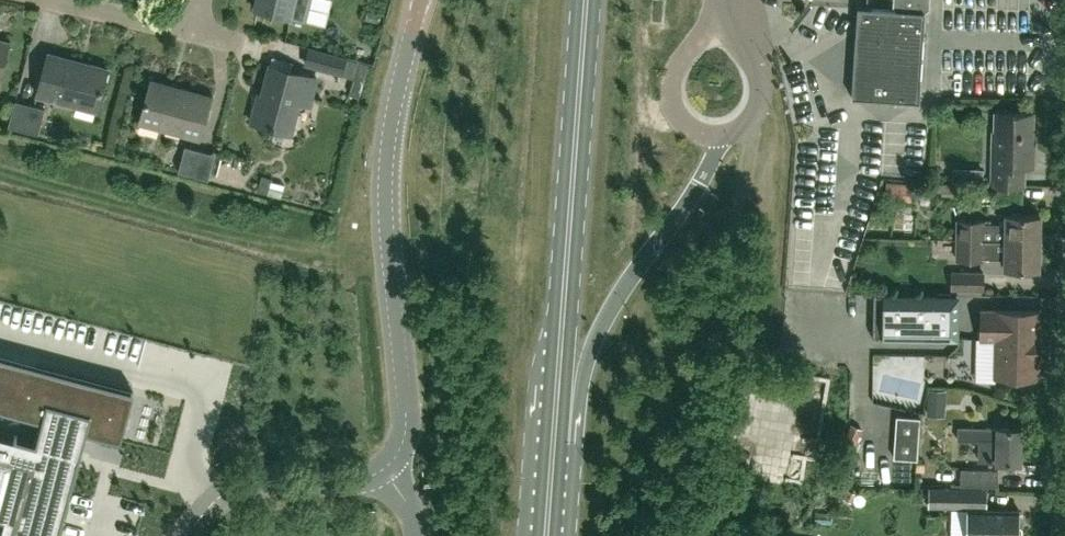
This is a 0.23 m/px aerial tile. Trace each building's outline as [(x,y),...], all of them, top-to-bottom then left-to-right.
[(254,9),(305,21),(310,0),(256,0),(254,9)] [(893,9),(859,7),(853,96),(921,100),(926,11),(930,8),(930,0),(894,0),(893,9)] [(9,42),(0,39),(0,73),(9,42)] [(304,65),(342,75),(347,56),(309,46),(304,65)] [(96,110),(107,68),(47,52),(36,94),(96,110)] [(311,98),(317,76),(270,63),(259,102),(256,101),(251,120),(290,131),(300,95),(311,98)] [(199,137),(210,95),(150,79),(139,121),(199,137)] [(45,107),(17,100),(15,99),(8,125),(38,133),(45,107)] [(994,131),(992,183),(1023,184),(1023,165),(1033,165),(1034,143),(1032,143),(1033,113),(996,112),(995,131),(994,131)] [(215,153),(214,153),(185,145),(178,171),(208,179),(215,153)] [(271,182),(268,193),(281,196),(284,183),(277,181),(276,183),(271,182)] [(885,197),(914,199),(915,184),(886,182),(885,197)] [(964,240),(1040,241),(1040,213),(1005,212),(1005,222),(983,222),(983,220),(958,219),(957,236),(964,236),(964,240)] [(964,236),(957,236),(957,259),(983,259),(983,257),(1005,257),(1005,267),(1039,268),(1040,241),(964,240),(964,236)] [(984,290),(984,271),(951,271),(951,290),(984,290)] [(959,295),(877,294),(877,337),(959,337),(959,295)] [(834,314),(852,313),(851,299),(833,300),(834,314)] [(1037,375),(1038,311),(982,311),(982,336),(985,336),(984,350),(998,350),(997,375),(1037,375)] [(23,412),(44,417),(38,441),(12,435),(6,458),(31,465),(19,514),(32,517),(30,526),(16,523),(13,535),(58,535),(85,430),(121,440),(134,391),(35,365),(0,356),(0,406),(23,412)] [(1044,415),(1053,393),(1035,386),(1026,407),(1044,415)] [(945,416),(946,389),(928,389),(926,415),(945,416)] [(853,453),(863,428),(850,423),(840,448),(853,453)] [(957,438),(979,439),(978,460),(996,461),(1021,462),(1022,428),(997,427),(997,428),(958,426),(957,438)] [(910,428),(909,457),(924,458),(925,428),(910,428)] [(16,523),(30,526),(32,517),(19,514),(31,465),(6,458),(12,435),(0,432),(0,535),(13,535),(16,523)] [(998,468),(961,467),(961,484),(998,485),(998,468)] [(865,473),(865,484),(890,484),(890,474),(865,473)] [(928,506),(987,507),(987,487),(929,486),(928,506)] [(915,499),(924,499),(925,491),(915,490),(915,499)] [(967,535),(1018,535),(1019,509),(968,508),(967,535)]
